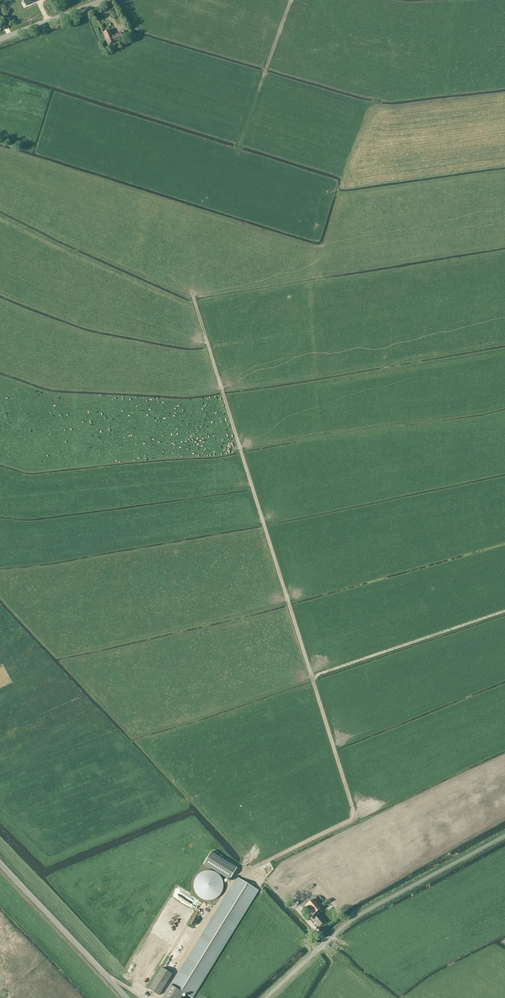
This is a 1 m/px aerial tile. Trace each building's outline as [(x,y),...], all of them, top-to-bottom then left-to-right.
[(23,21),(29,18),(24,7),(18,10),(23,21)] [(115,42),(123,39),(120,33),(114,35),(113,33),(111,34),(109,30),(103,33),(105,37),(108,46),(115,43),(115,42)] [(236,867),(211,852),(203,864),(229,880),(236,867)] [(208,870),(207,871),(205,871),(203,871),(202,872),(200,873),(198,874),(197,876),(196,878),(195,880),(194,881),(194,883),(193,885),(194,887),(194,889),(195,891),(195,892),(196,894),(197,895),(198,896),(200,898),(201,899),(203,899),(205,900),(207,900),(209,900),(212,900),(213,899),(215,898),(217,897),(218,896),(220,895),(221,894),(222,892),(222,891),(223,889),(223,887),(223,885),(223,883),(223,881),(222,879),(221,878),(220,876),(218,874),(217,873),(215,872),(213,871),(212,871),(210,871),(208,870)] [(182,996),(184,993),(192,997),(193,997),(259,890),(237,876),(163,997),(185,997),(182,996)] [(305,906),(312,915),(323,906),(316,897),(305,906)] [(175,972),(204,917),(181,905),(180,908),(186,912),(180,924),(176,922),(171,931),(166,929),(150,959),(175,972)] [(318,914),(312,918),(319,926),(325,921),(318,914)] [(161,967),(153,982),(149,989),(159,995),(172,974),(161,967)]
